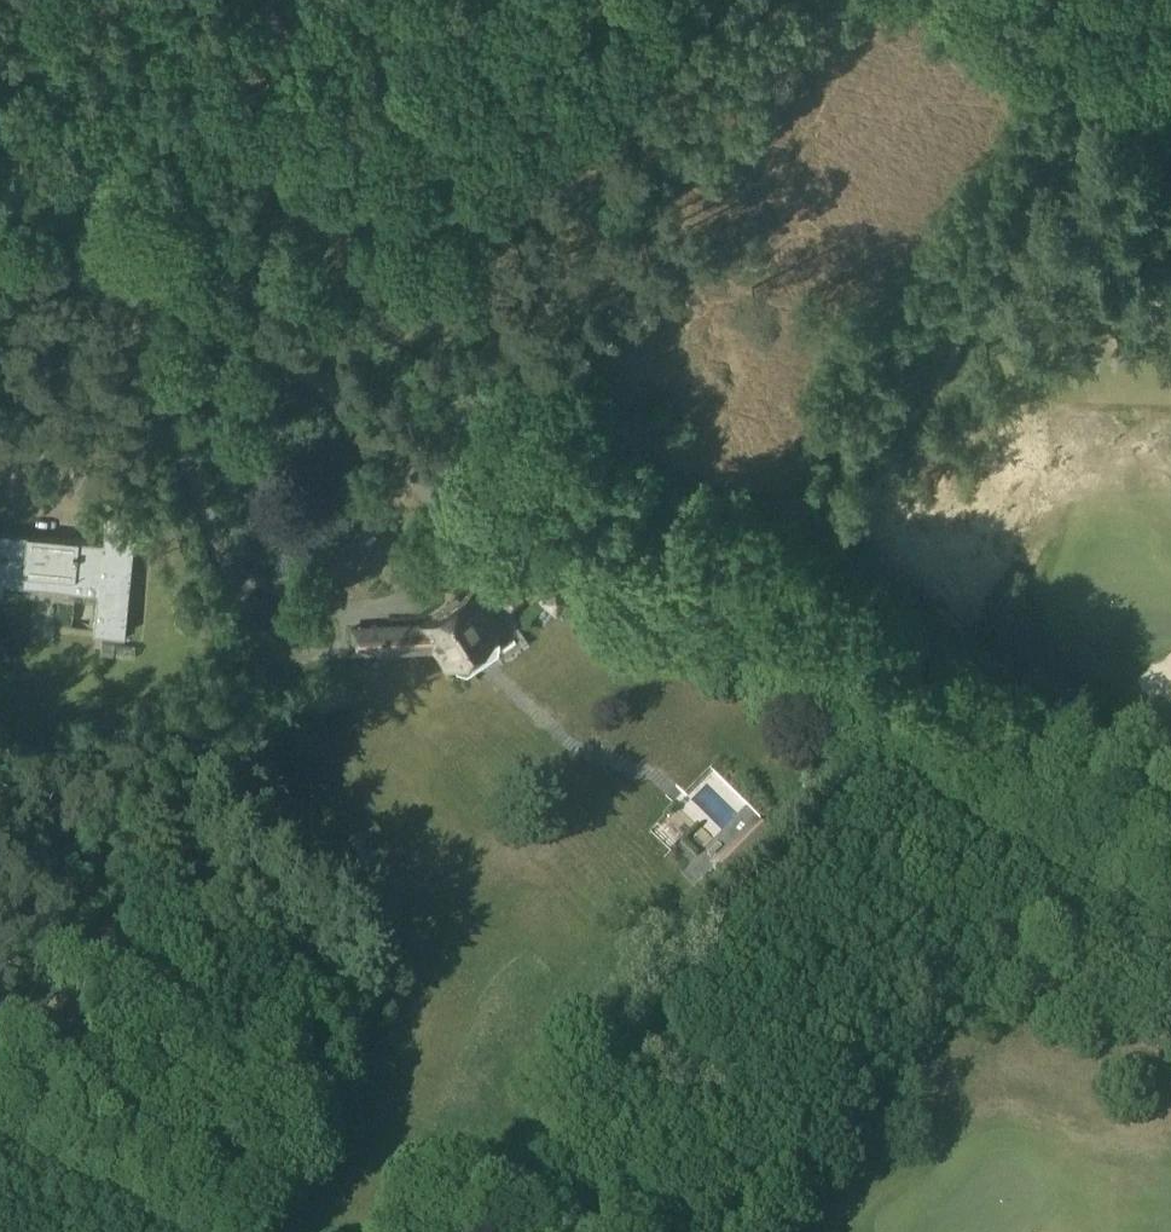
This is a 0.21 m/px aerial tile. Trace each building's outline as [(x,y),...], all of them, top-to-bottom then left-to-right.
[(4,591),(6,570),(99,580),(94,630),(125,633),(134,545),(143,546),(144,536),(153,537),(154,521),(155,517),(137,515),(107,512),(104,541),(0,530),(0,591),(4,591)] [(421,623),(382,623),(383,652),(403,651),(409,650),(439,649),(449,664),(454,661),(457,666),(468,669),(499,647),(500,638),(497,633),(503,629),(490,610),(512,562),(491,553),(477,585),(421,623)] [(117,655),(133,658),(135,658),(136,644),(118,643),(117,655)] [(771,835),(756,819),(711,863),(726,880),(771,835)]
